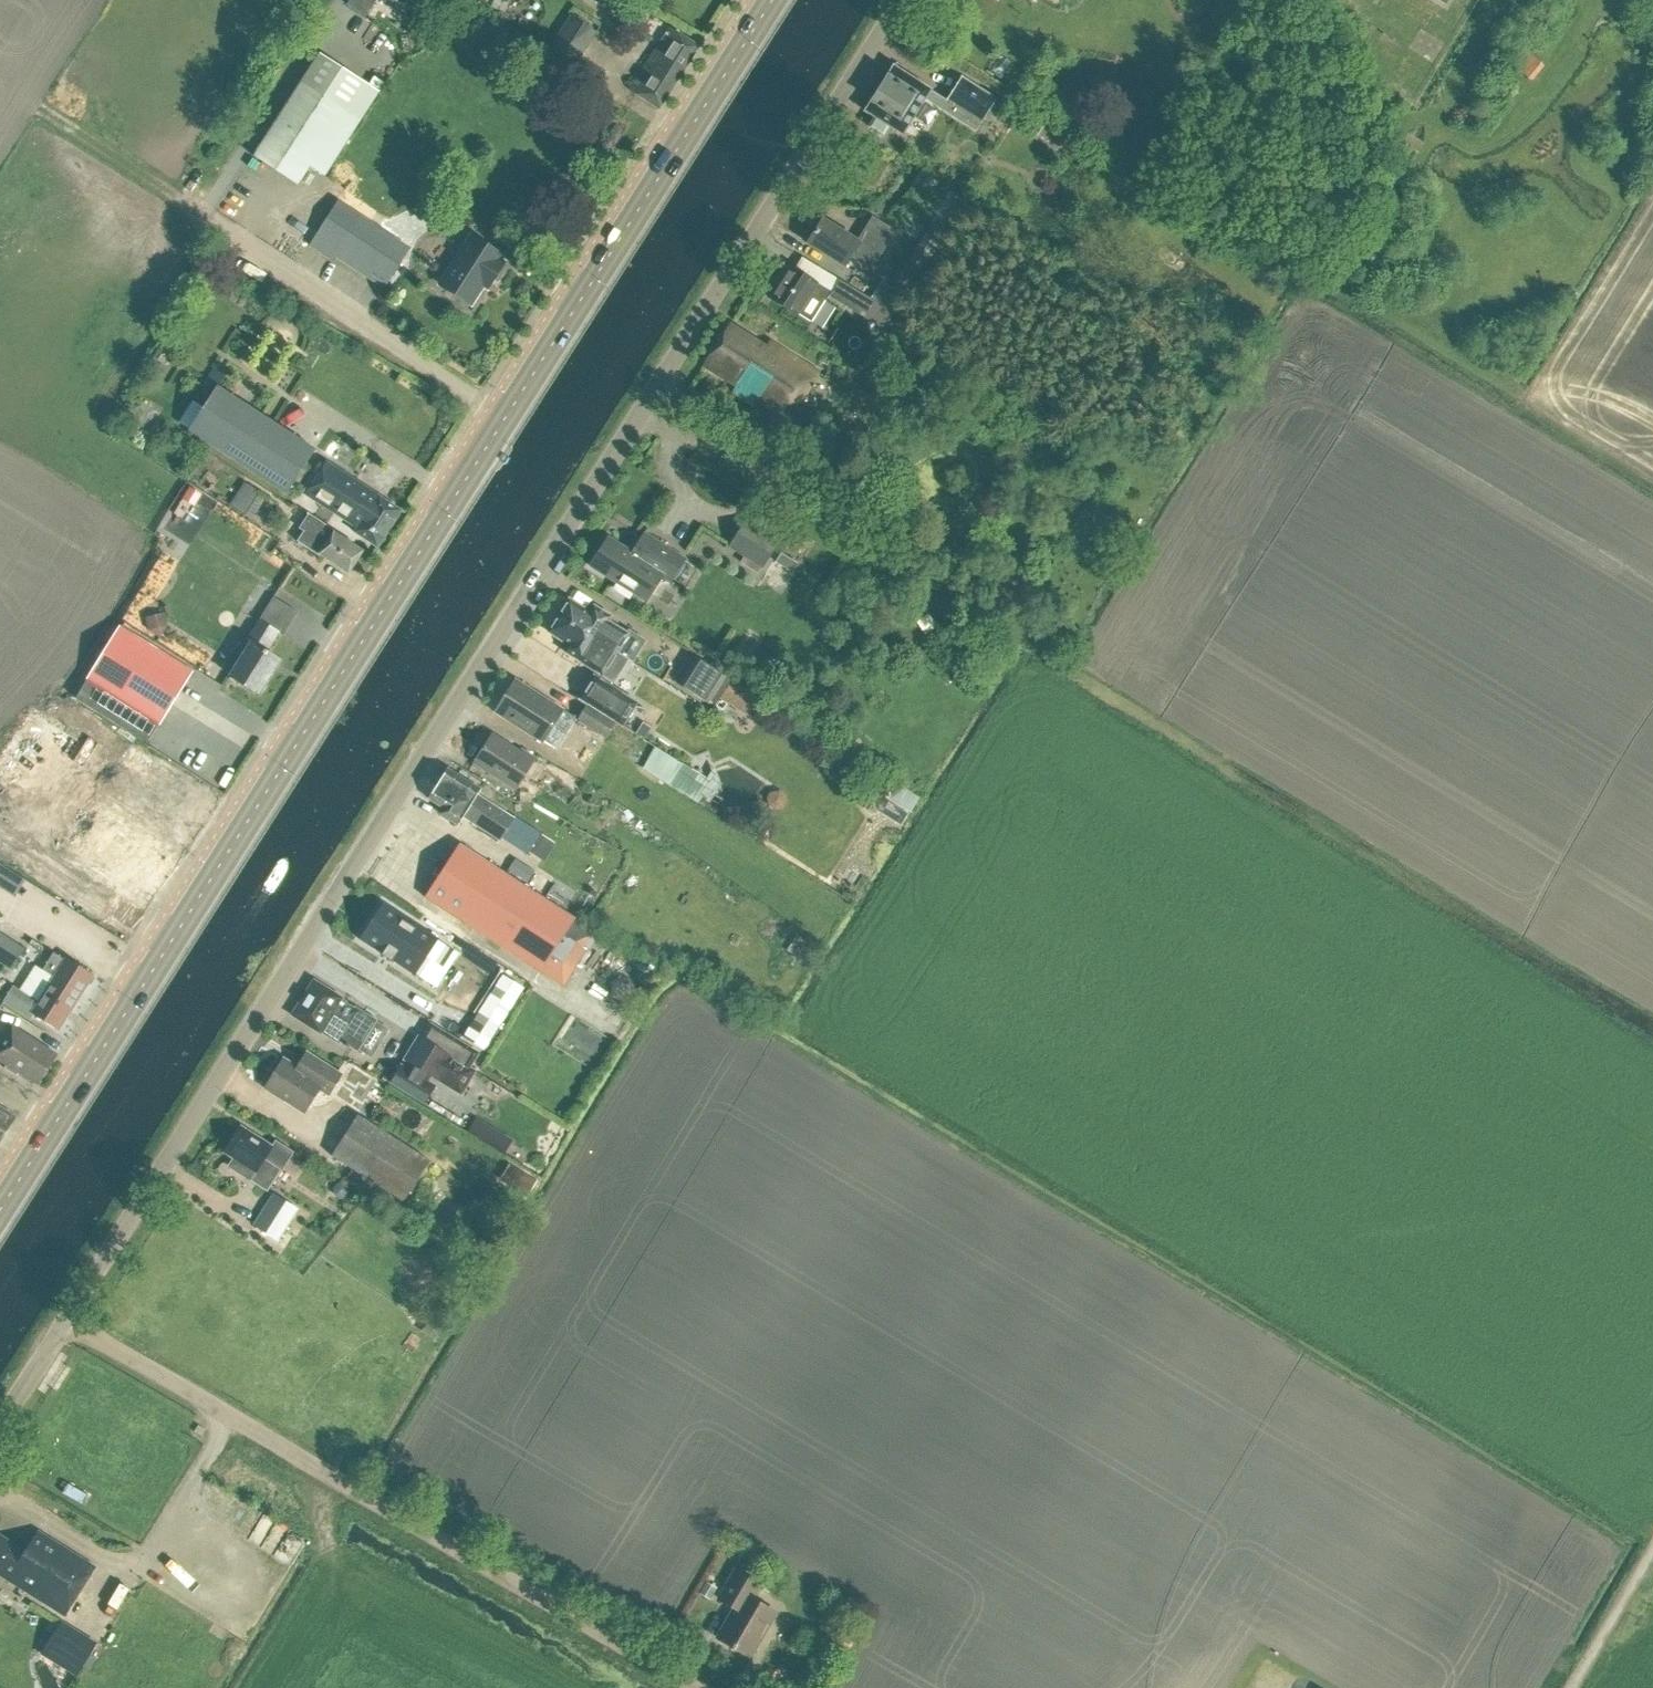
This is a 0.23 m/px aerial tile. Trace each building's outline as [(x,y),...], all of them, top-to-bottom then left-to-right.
[(622,0),(603,0),(601,4),(615,12),(622,0)] [(578,66),(596,36),(567,19),(550,49),(578,66)] [(659,108),(698,47),(669,28),(630,88),(635,92),(635,93),(659,108)] [(325,177),(375,91),(317,53),(251,155),(298,185),(310,167),(325,177)] [(926,101),(977,132),(998,98),(963,77),(949,100),(932,90),(892,65),(863,111),(874,117),(868,126),(885,137),(890,127),(904,136),(910,126),(926,101)] [(384,290),(405,258),(333,211),(310,246),(334,261),(336,258),(384,290)] [(871,269),(896,230),(872,215),(857,240),(823,218),(807,243),(844,266),(851,256),(871,269)] [(470,237),(437,290),(468,309),(481,289),(485,292),(501,267),(496,264),(501,257),(470,237)] [(809,277),(789,265),(769,296),(797,314),(816,284),(829,293),(838,280),(816,266),(809,277)] [(829,295),(828,297),(884,330),(893,314),(837,281),(830,293),(829,295)] [(765,347),(730,324),(703,366),(736,386),(732,393),(756,408),(760,403),(769,409),(766,415),(785,427),(822,370),(771,338),(765,347)] [(944,340),(932,347),(939,358),(950,350),(944,340)] [(760,414),(681,360),(669,377),(748,432),(760,414)] [(218,385),(225,374),(212,367),(205,377),(218,385)] [(285,493),(314,448),(217,385),(188,430),(285,493)] [(378,548),(401,511),(327,464),(308,493),(359,527),(354,533),(378,548)] [(254,523),(267,499),(243,486),(230,509),(254,523)] [(188,489),(181,501),(193,509),(200,496),(188,489)] [(304,532),(297,543),(319,557),(320,555),(348,573),(362,552),(332,532),(308,516),(300,529),(304,532)] [(729,546),(744,555),(762,566),(776,543),(744,522),(729,546)] [(614,589),(628,597),(631,592),(633,593),(646,601),(662,577),(671,582),(685,559),(643,533),(631,552),(607,537),(589,565),(618,583),(614,589)] [(782,551),(776,561),(793,571),(799,562),(782,551)] [(290,573),(312,593),(320,583),(299,563),(290,573)] [(557,614),(613,650),(625,630),(611,621),(614,615),(594,603),(590,609),(569,596),(564,603),(561,604),(561,608),(557,614)] [(613,650),(557,614),(553,620),(551,621),(551,623),(546,630),(568,644),(564,651),(614,683),(628,660),(613,650)] [(154,618),(147,630),(160,638),(167,626),(154,618)] [(258,694),(280,660),(267,652),(279,633),(259,620),(247,638),(251,640),(228,676),(258,694)] [(159,727),(193,673),(119,627),(86,681),(159,727)] [(626,629),(625,630),(613,650),(628,660),(631,662),(644,640),(626,629)] [(679,689),(704,704),(720,678),(696,663),(679,689)] [(621,727),(636,703),(591,674),(576,699),(621,727)] [(515,680),(494,712),(542,743),(543,741),(556,749),(574,720),(562,712),(563,710),(515,680)] [(86,682),(75,701),(146,745),(158,727),(86,682)] [(728,682),(718,698),(742,713),(752,696),(728,682)] [(575,721),(605,740),(614,726),(584,707),(575,721)] [(642,722),(635,733),(643,738),(644,738),(651,727),(642,722)] [(519,750),(491,733),(473,763),(516,789),(536,757),(521,748),(519,750)] [(100,752),(82,777),(118,804),(137,780),(100,752)] [(681,762),(668,784),(698,803),(702,797),(712,781),(681,762)] [(540,835),(477,795),(480,790),(447,769),(428,799),(443,808),(439,814),(458,826),(463,817),(500,840),(501,839),(528,855),(540,835)] [(854,808),(876,817),(882,803),(861,793),(854,808)] [(431,891),(426,898),(538,970),(548,954),(559,961),(574,938),(563,931),(573,915),(461,843),(444,871),(439,878),(431,891)] [(375,901),(352,938),(407,974),(431,937),(375,901)] [(12,968),(25,947),(0,931),(0,961),(12,968)] [(807,964),(816,950),(795,938),(787,953),(807,964)] [(438,940),(416,974),(436,988),(458,954),(438,940)] [(758,940),(751,950),(765,960),(772,950),(758,940)] [(56,977),(50,987),(76,1003),(93,975),(66,958),(53,950),(41,968),(56,977)] [(504,971),(467,1026),(490,1041),(526,985),(504,971)] [(314,980),(292,1014),(338,1043),(340,1039),(358,1050),(377,1019),(355,1006),(354,1007),(346,1002),(347,1001),(314,980)] [(76,1003),(50,987),(40,1002),(15,986),(6,1000),(32,1017),(33,1015),(58,1031),(76,1003)] [(57,1055),(12,1026),(0,1045),(0,1060),(7,1065),(5,1068),(16,1076),(19,1072),(38,1084),(57,1055)] [(418,1035),(402,1061),(410,1066),(407,1071),(428,1083),(430,1078),(461,1097),(476,1071),(418,1035)] [(342,1072),(307,1051),(298,1065),(284,1057),(265,1087),(305,1111),(320,1087),(329,1093),(342,1072)] [(425,1104),(435,1087),(428,1083),(407,1071),(400,1066),(390,1083),(425,1104)] [(0,1077),(0,1092),(10,1097),(16,1084),(0,1077)] [(16,1117),(0,1107),(0,1143),(16,1117)] [(404,1202),(430,1161),(358,1115),(332,1156),(404,1202)] [(267,1190),(282,1167),(265,1156),(272,1146),(241,1126),(224,1153),(235,1159),(230,1166),(267,1190)] [(283,1251),(291,1238),(283,1233),(297,1211),(271,1194),(248,1228),(283,1251)] [(263,1514),(246,1541),(260,1549),(277,1523),(263,1514)] [(38,1531),(26,1551),(0,1535),(0,1576),(65,1616),(96,1567),(38,1531)] [(750,1656),(776,1612),(752,1598),(760,1583),(736,1569),(718,1598),(734,1607),(716,1637),(750,1656)] [(707,1582),(701,1593),(710,1598),(716,1588),(707,1582)] [(218,1599),(238,1603),(240,1591),(221,1587),(218,1599)] [(37,1687),(43,1687),(56,1671),(18,1641),(3,1661),(37,1687)] [(777,1674),(764,1667),(755,1683),(765,1687),(769,1687),(777,1674)]
